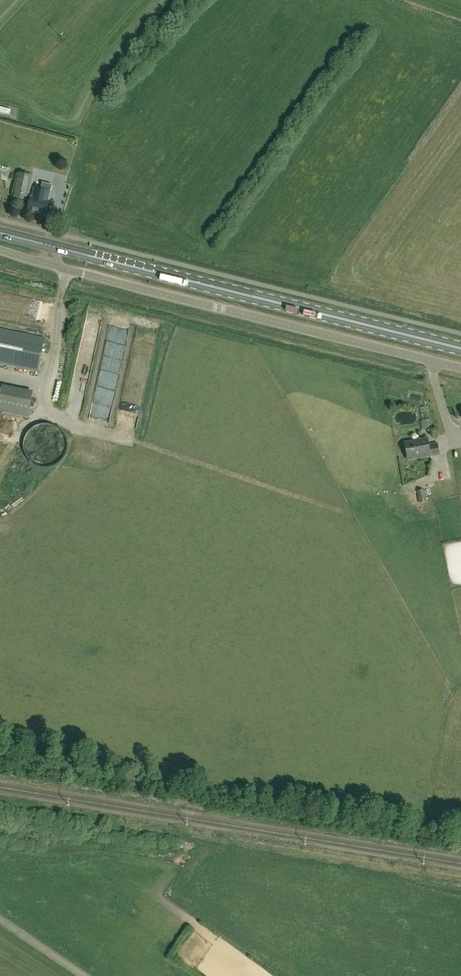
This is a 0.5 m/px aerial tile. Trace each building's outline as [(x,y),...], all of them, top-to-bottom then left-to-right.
[(26,200),(32,176),(18,173),(13,198),(26,200)] [(34,187),(32,197),(30,197),(27,210),(44,215),(50,192),(34,187)] [(26,335),(0,329),(0,363),(19,367),(19,368),(37,371),(44,338),(26,334),(26,335)] [(119,379),(120,371),(102,370),(102,378),(119,379)] [(437,444),(429,446),(428,439),(405,443),(408,459),(430,456),(430,458),(439,456),(437,444)] [(424,491),(418,491),(420,504),(426,503),(424,491)]
